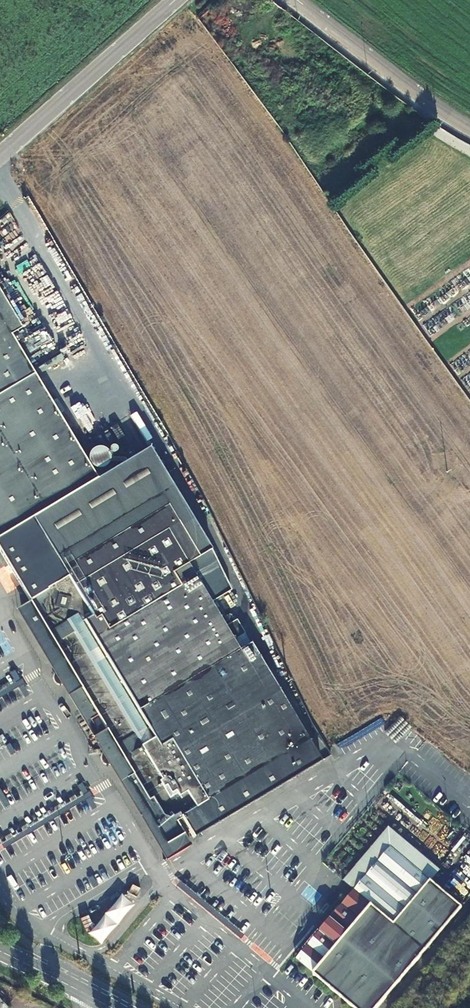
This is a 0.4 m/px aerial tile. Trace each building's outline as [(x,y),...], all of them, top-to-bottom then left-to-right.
[(34,374),(45,367),(0,293),(0,317),(34,374)] [(34,374),(0,317),(0,394),(34,374)] [(34,374),(0,394),(0,538),(97,479),(34,374)] [(104,466),(110,450),(93,444),(87,460),(104,466)] [(0,538),(0,552),(45,629),(34,635),(45,655),(57,648),(113,742),(102,749),(104,753),(102,754),(101,756),(101,758),(101,761),(102,763),(104,764),(107,765),(109,765),(111,764),(113,767),(125,761),(132,774),(125,778),(131,788),(129,789),(135,800),(138,799),(165,846),(184,835),(175,820),(180,817),(193,838),(200,833),(202,836),(205,833),(204,831),(321,761),(272,679),(261,686),(241,652),(252,645),(243,631),(232,638),(230,634),(234,632),(225,618),(222,611),(230,607),(238,602),(217,561),(149,447),(97,479),(0,538)] [(230,607),(222,611),(225,618),(233,613),(230,607)] [(252,645),(241,652),(261,686),(272,679),(252,645)] [(13,670),(10,671),(8,673),(14,683),(0,692),(0,697),(17,687),(23,697),(25,696),(28,695),(20,682),(13,670)] [(353,1007),(377,1007),(462,908),(390,848),(354,890),(295,959),(353,1007)] [(131,885),(127,894),(136,898),(140,889),(131,885)]
